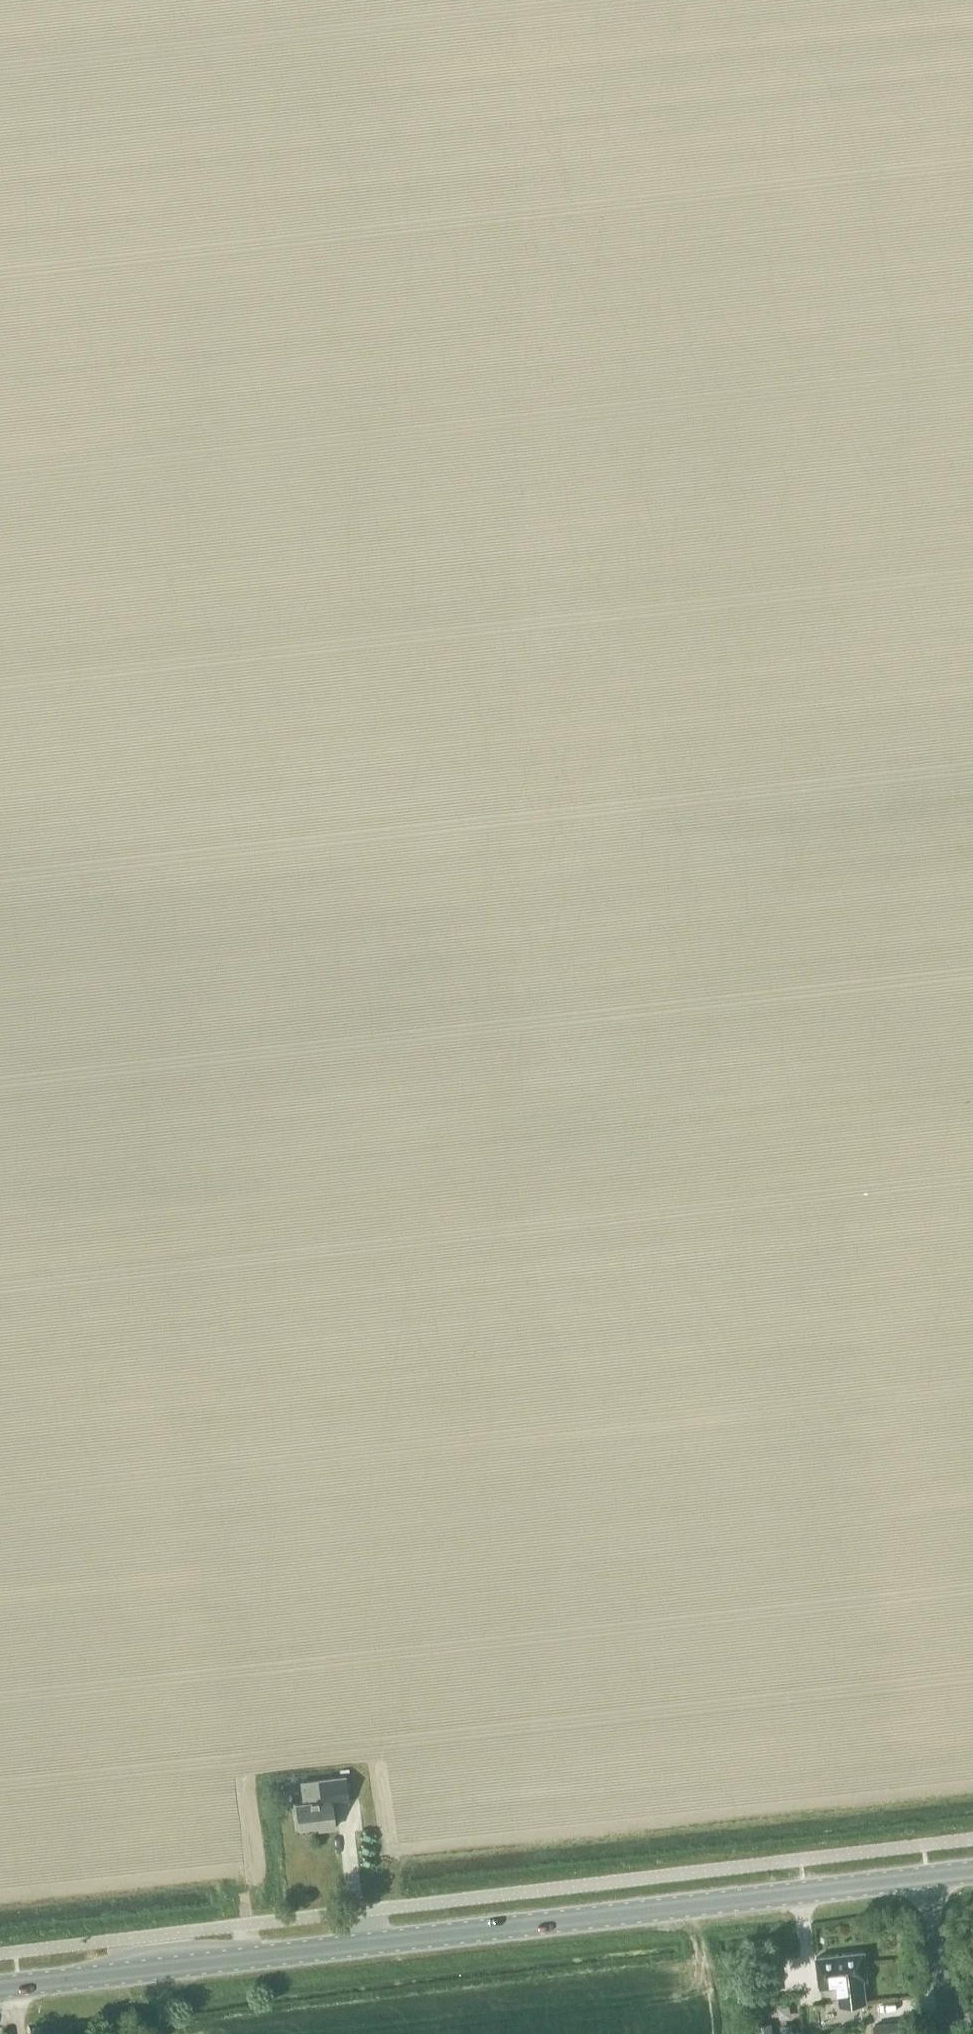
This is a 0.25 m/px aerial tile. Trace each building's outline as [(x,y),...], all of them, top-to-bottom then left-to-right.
[(333,1827),(330,1803),(348,1801),(345,1775),(299,1780),(302,1802),(296,1803),(298,1827),(318,1825),(318,1829),(333,1827)] [(864,1983),(868,1983),(864,1951),(816,1957),(820,1989),(838,1987),(840,2004),(866,2001),(864,1983)] [(767,2003),(756,2004),(757,2013),(768,2012),(767,2003)] [(900,2020),(873,2023),(875,2033),(902,2033),(900,2020)] [(773,2022),(754,2025),(755,2033),(774,2033),(773,2022)]
